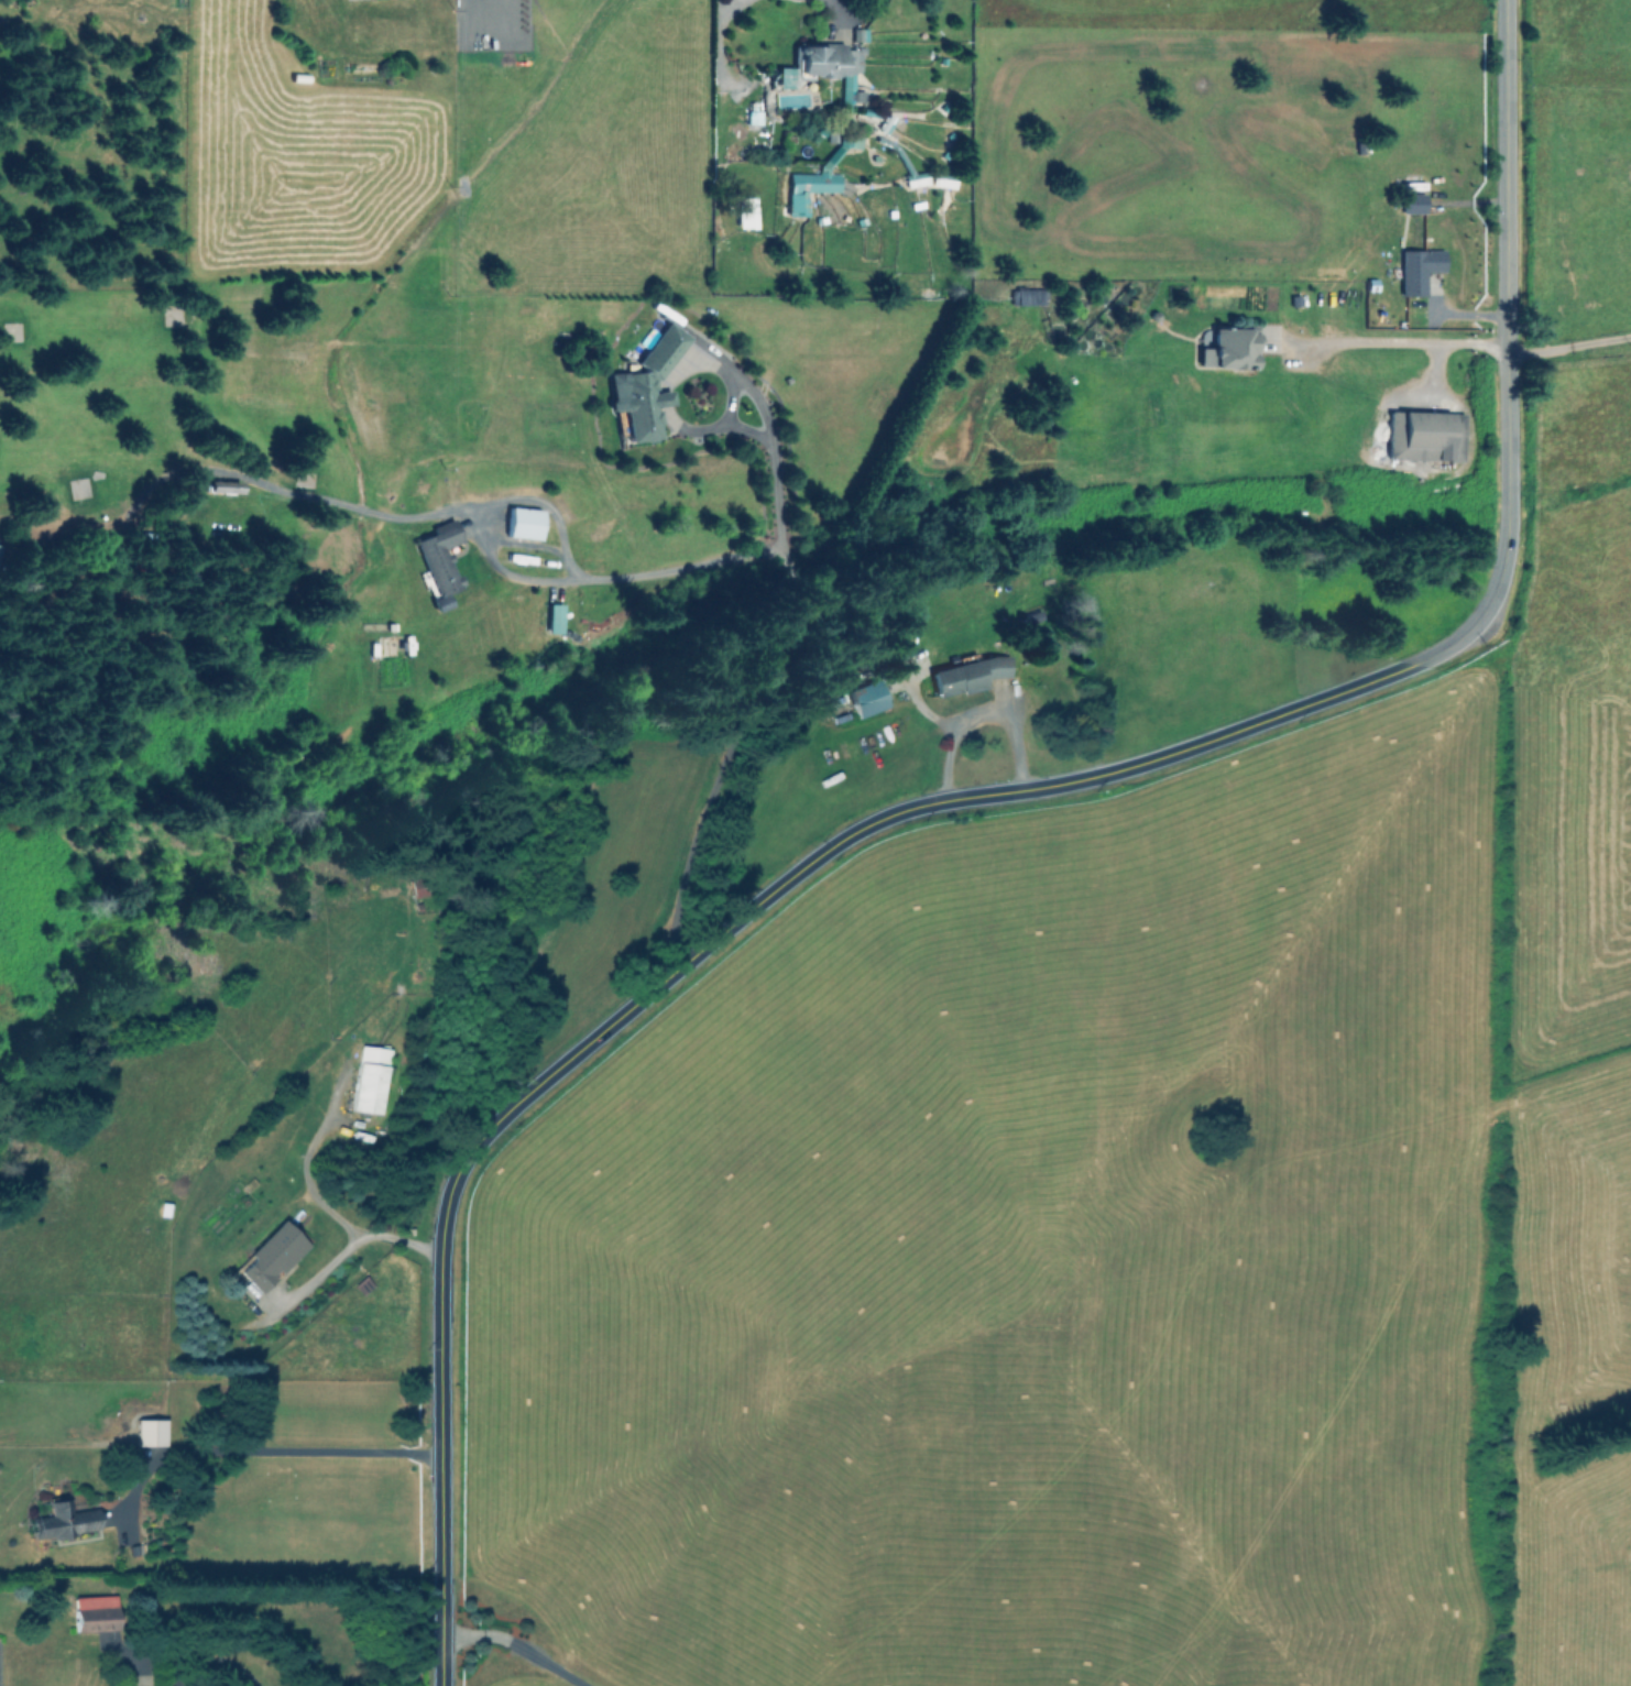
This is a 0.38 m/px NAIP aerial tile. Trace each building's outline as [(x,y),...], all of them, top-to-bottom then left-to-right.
[(794,76),(842,77),(841,111),(850,111),(851,102),(864,102),(864,91),(853,91),(854,73),(860,73),(861,49),(844,49),(844,44),(795,44),(794,76)] [(790,87),(791,68),(778,67),(777,87),(790,87)] [(841,128),(838,146),(859,150),(862,133),(841,128)] [(839,174),(827,174),(827,173),(788,172),(787,215),(806,216),(807,191),(839,192),(839,174)] [(1425,213),(1424,193),(1401,193),(1401,213),(1425,213)] [(1444,249),(1399,250),(1400,296),(1424,296),(1424,272),(1444,271),(1444,249)] [(1010,304),(1044,304),(1044,289),(1009,289),(1010,304)] [(607,374),(614,436),(626,434),(627,442),(659,438),(655,410),(651,407),(671,405),(670,390),(654,392),(653,387),(688,336),(666,321),(639,359),(640,371),(607,374)] [(1254,368),(1254,328),(1211,327),(1211,348),(1197,348),(1197,367),(1254,368)] [(1462,461),(1463,413),(1387,411),(1386,459),(1462,461)] [(540,539),(541,509),(508,508),(507,537),(540,539)] [(414,540),(433,591),(428,593),(435,611),(450,605),(445,592),(460,587),(445,547),(461,541),(453,518),(431,526),(433,533),(414,540)] [(1006,653),(930,669),(936,697),(986,687),(985,680),(1011,674),(1006,653)] [(858,719),(888,706),(876,679),(846,692),(858,719)] [(409,878),(413,898),(429,894),(424,875),(409,878)] [(381,1114),(389,1049),(359,1045),(351,1110),(381,1114)] [(306,1245),(281,1220),(233,1269),(258,1294),(306,1245)] [(164,1419),(134,1418),(134,1445),(163,1446),(164,1419)] [(95,1508),(70,1512),(68,1498),(47,1501),(49,1516),(28,1519),(31,1539),(52,1536),(52,1537),(99,1530),(95,1508)] [(116,1630),(114,1595),(72,1597),(73,1632),(116,1630)]
